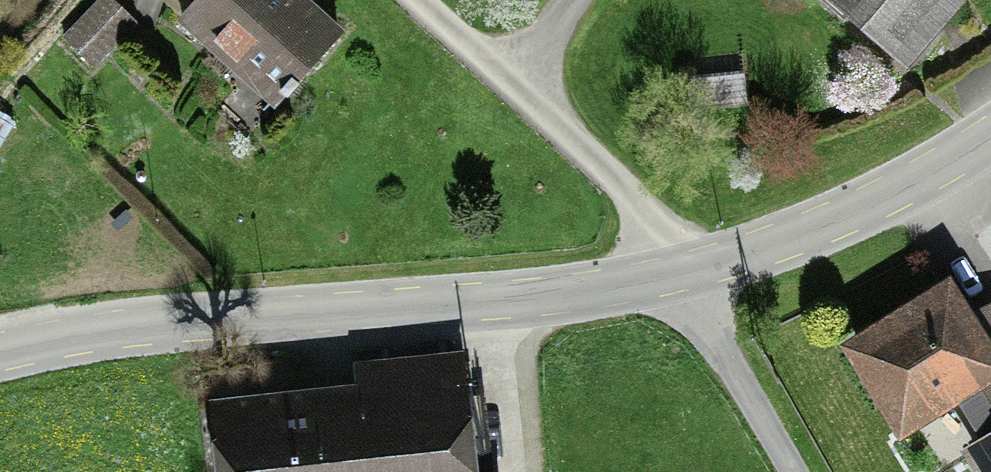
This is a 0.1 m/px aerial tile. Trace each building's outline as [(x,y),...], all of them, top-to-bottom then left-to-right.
[(286,0),(201,0),(173,32),(262,108),(326,34),(286,0)] [(810,2),(893,76),(961,0),(812,0),(810,2)] [(103,6),(62,44),(89,72),(130,34),(103,6)] [(961,457),(970,471),(990,471),(990,316),(990,314),(963,330),(940,292),(837,356),(890,443),(951,405),(976,447),(961,457)] [(209,411),(215,471),(460,471),(449,362),(351,371),(354,397),(209,411)]
